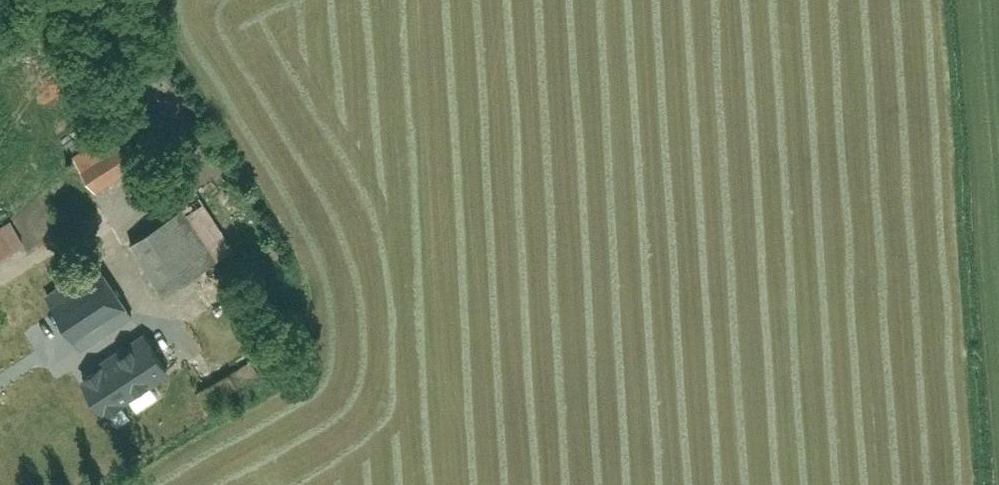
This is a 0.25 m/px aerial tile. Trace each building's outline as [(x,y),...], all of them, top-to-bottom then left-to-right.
[(73,160),(96,195),(147,162),(124,127),(73,160)] [(199,202),(131,248),(165,297),(233,251),(199,202)] [(133,319),(97,266),(11,324),(47,376),(79,354),(96,379),(124,360),(108,336),(133,319)]
